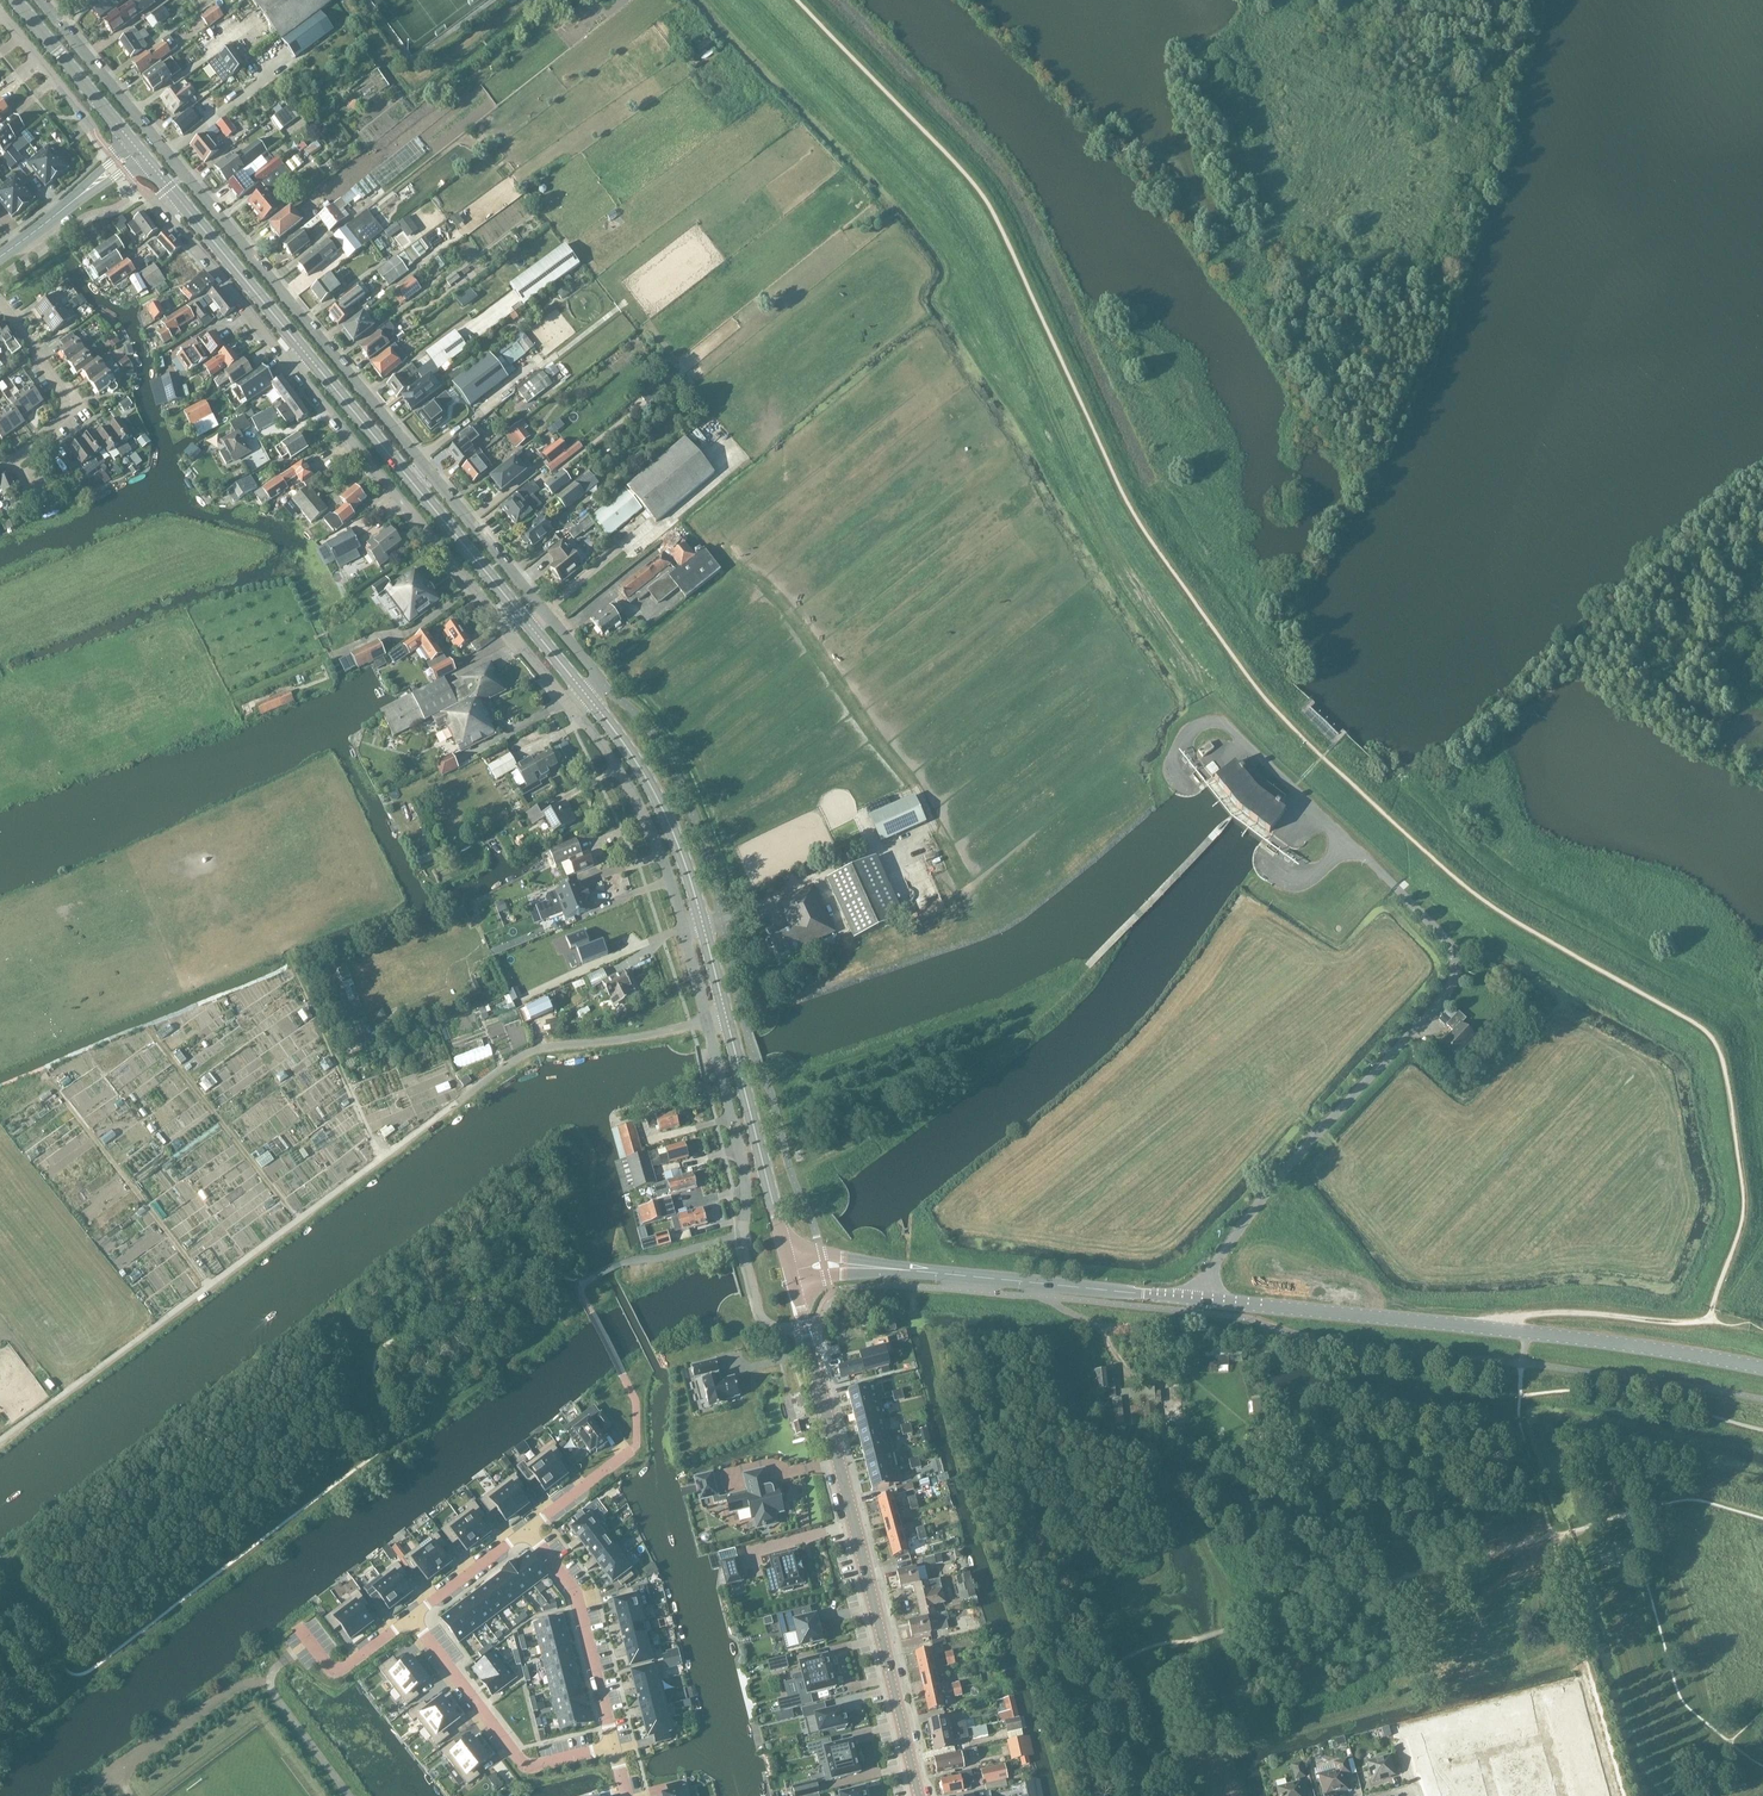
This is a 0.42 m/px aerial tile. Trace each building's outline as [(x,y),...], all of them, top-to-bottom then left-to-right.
[(125,0),(102,0),(92,7),(99,18),(119,5),(119,4),(125,0)] [(104,22),(113,34),(138,15),(139,15),(155,4),(160,0),(136,0),(131,4),(130,3),(121,10),(104,22)] [(332,2),(330,0),(252,0),(281,40),(332,2)] [(158,25),(170,17),(163,7),(151,15),(158,25)] [(223,17),(216,7),(202,17),(209,27),(223,17)] [(282,41),(295,59),(334,30),(320,12),(282,41)] [(134,28),(136,30),(136,31),(141,27),(142,29),(150,24),(146,19),(134,28)] [(219,34),(214,27),(197,39),(202,47),(219,34)] [(136,31),(136,30),(120,41),(131,58),(147,46),(143,40),(149,36),(145,30),(139,34),(136,31)] [(147,52),(132,63),(135,68),(134,70),(137,74),(140,73),(141,75),(155,64),(177,48),(169,36),(162,41),(164,44),(153,52),(154,53),(150,56),(147,52)] [(219,56),(218,55),(207,63),(222,83),(233,75),(246,65),(232,46),(219,56)] [(161,66),(143,78),(148,84),(146,86),(150,91),(152,90),(153,92),(171,79),(166,73),(176,65),(171,58),(161,66)] [(220,80),(212,85),(220,96),(227,91),(220,80)] [(186,99),(194,93),(189,87),(181,93),(177,87),(171,91),(162,98),(174,114),(183,107),(182,107),(188,103),(186,99)] [(2,120),(1,118),(8,111),(7,109),(7,108),(5,105),(3,105),(0,102),(0,122),(2,120)] [(209,129),(220,120),(213,112),(213,111),(208,105),(197,114),(195,111),(190,115),(187,111),(173,123),(183,136),(198,124),(196,122),(200,119),(209,129)] [(290,105),(271,119),(280,132),(299,117),(290,105)] [(0,128),(0,147),(5,153),(16,140),(13,137),(24,128),(14,116),(0,128)] [(226,137),(235,130),(225,116),(216,124),(226,137)] [(28,131),(23,136),(30,143),(35,139),(28,131)] [(310,153),(323,142),(316,134),(308,141),(304,136),(299,141),(310,153)] [(205,163),(218,152),(204,135),(191,145),(205,163)] [(244,169),(267,152),(258,141),(235,158),(232,154),(215,167),(227,183),(244,170),(244,169)] [(401,157),(413,157),(413,145),(401,145),(401,157)] [(50,146),(38,155),(57,178),(68,169),(50,146)] [(23,160),(13,148),(8,152),(18,164),(23,160)] [(287,158),(294,166),(305,157),(299,149),(287,158)] [(18,164),(8,152),(4,156),(14,167),(18,164)] [(38,155),(27,164),(46,187),(57,178),(38,155)] [(239,198),(283,165),(278,158),(248,180),(243,173),(229,184),(239,198)] [(290,173),(284,165),(278,169),(261,183),(266,189),(249,202),(263,220),(278,208),(269,197),(271,195),(268,191),(285,178),(290,173)] [(371,174),(353,188),(362,200),(380,186),(371,174)] [(16,176),(5,185),(23,209),(35,200),(16,176)] [(0,189),(0,203),(12,218),(23,209),(5,185),(0,189)] [(357,198),(351,191),(341,199),(347,206),(357,198)] [(345,220),(333,205),(318,217),(330,232),(345,220)] [(281,239),(302,222),(291,209),(270,225),(272,227),(271,229),(274,233),(277,233),(281,239)] [(355,236),(374,221),(366,211),(347,226),(355,236)] [(147,239),(158,230),(145,213),(134,221),(128,226),(136,236),(142,232),(147,239)] [(126,222),(122,216),(112,224),(120,233),(126,228),(123,225),(126,222)] [(346,227),(299,265),(308,276),(323,264),(323,263),(341,249),(349,258),(362,248),(346,227)] [(310,243),(301,231),(283,245),(292,256),(310,243)] [(181,248),(168,234),(166,233),(157,241),(151,243),(147,247),(159,259),(164,254),(163,252),(165,250),(171,257),(181,248)] [(117,255),(124,250),(114,238),(94,252),(101,261),(91,268),(98,279),(108,273),(123,263),(117,255)] [(425,238),(412,248),(420,258),(426,253),(425,252),(432,247),(425,238)] [(510,285),(513,289),(524,305),(525,305),(579,265),(565,245),(510,285)] [(194,266),(181,252),(160,270),(173,285),(187,285),(192,281),(185,274),(194,266)] [(406,252),(378,273),(389,287),(408,272),(406,270),(414,264),(406,252)] [(465,272),(474,269),(471,260),(462,264),(465,272)] [(114,288),(136,272),(127,261),(105,277),(114,288)] [(297,288),(308,280),(301,272),(291,280),(297,288)] [(214,284),(204,273),(190,287),(179,289),(190,301),(201,295),(206,290),(207,291),(214,284)] [(455,273),(446,280),(450,286),(460,279),(455,273)] [(330,275),(311,290),(321,303),(341,289),(337,284),(340,282),(336,277),(333,279),(330,275)] [(138,276),(131,279),(139,295),(146,291),(138,276)] [(412,277),(397,289),(406,301),(421,289),(412,277)] [(217,288),(192,309),(201,321),(208,315),(204,310),(212,303),(224,318),(235,309),(217,288)] [(334,309),(329,313),(338,324),(351,315),(347,310),(364,297),(357,288),(332,307),(334,309)] [(454,332),(455,332),(466,348),(524,305),(513,289),(454,332)] [(44,321),(63,307),(58,301),(63,298),(59,292),(36,309),(44,321)] [(159,303),(148,309),(154,320),(165,313),(159,303)] [(68,314),(63,307),(44,321),(53,333),(76,316),(72,311),(68,314)] [(161,323),(165,329),(158,334),(165,343),(171,338),(181,332),(178,328),(194,318),(186,307),(166,320),(166,319),(161,323)] [(373,314),(369,310),(344,329),(345,331),(343,332),(350,342),(352,341),(354,342),(374,327),(367,319),(373,314)] [(410,333),(419,327),(416,321),(406,327),(410,333)] [(374,338),(361,349),(369,359),(382,349),(382,348),(393,340),(390,336),(393,334),(393,329),(388,322),(377,331),(379,335),(374,338)] [(4,344),(13,356),(21,349),(6,329),(0,333),(0,332),(0,347),(4,344)] [(176,367),(174,368),(177,374),(178,374),(188,373),(208,359),(204,353),(207,351),(211,356),(225,347),(215,333),(209,337),(206,332),(198,338),(201,342),(198,345),(199,346),(195,349),(192,346),(177,357),(185,368),(179,371),(176,367)] [(402,332),(396,336),(399,341),(404,338),(405,336),(402,332)] [(467,348),(466,348),(455,332),(425,354),(437,370),(467,348)] [(534,348),(522,332),(516,337),(528,353),(534,348)] [(68,363),(94,345),(90,340),(82,346),(72,334),(60,342),(64,348),(60,352),(68,363)] [(77,375),(82,372),(82,371),(94,363),(93,362),(89,356),(97,350),(94,345),(68,363),(77,375)] [(395,345),(371,364),(383,379),(401,364),(411,356),(405,349),(401,352),(395,345)] [(229,369),(239,362),(229,349),(205,366),(212,376),(227,366),(229,369)] [(546,367),(551,373),(555,369),(561,375),(571,366),(560,354),(546,367)] [(490,355),(452,384),(470,407),(508,378),(490,355)] [(98,359),(93,362),(94,363),(82,371),(82,372),(90,384),(116,365),(112,360),(103,366),(98,359)] [(233,386),(252,373),(244,361),(214,381),(219,388),(229,380),(233,386)] [(116,365),(90,384),(99,395),(108,388),(111,392),(113,392),(117,389),(117,387),(115,383),(116,383),(111,376),(119,369),(116,365)] [(406,382),(418,372),(413,365),(406,370),(387,384),(397,397),(410,387),(406,382)] [(223,393),(235,410),(275,383),(263,366),(252,373),(233,386),(223,393)] [(458,370),(446,378),(451,384),(462,375),(458,370)] [(4,388),(10,383),(3,374),(0,376),(0,383),(4,388)] [(184,399),(178,374),(177,374),(162,378),(168,403),(184,399)] [(430,377),(403,397),(407,402),(406,403),(411,411),(440,389),(430,377)] [(296,414),(301,421),(309,416),(303,408),(303,406),(301,402),(299,403),(282,378),(275,383),(272,386),(283,401),(285,404),(286,406),(294,416),(296,414)] [(534,378),(518,391),(527,402),(543,389),(534,378)] [(667,388),(659,379),(640,395),(647,404),(667,388)] [(21,394),(32,409),(43,401),(32,386),(21,394)] [(117,396),(125,406),(134,399),(126,389),(117,396)] [(446,393),(418,414),(431,430),(447,417),(440,409),(452,400),(446,393)] [(10,402),(13,407),(21,417),(32,409),(21,394),(10,402)] [(192,427),(213,416),(205,401),(184,412),(192,427)] [(294,416),(286,406),(282,408),(279,404),(274,407),(287,425),(295,419),(298,423),(301,421),(296,414),(294,416)] [(25,422),(21,417),(13,407),(2,415),(13,430),(25,422)] [(258,432),(279,421),(273,408),(251,419),(258,432)] [(2,415),(0,417),(0,436),(2,439),(13,430),(2,415)] [(250,452),(239,433),(242,431),(243,433),(250,428),(243,415),(229,423),(235,434),(222,442),(226,449),(219,452),(226,465),(232,461),(233,462),(250,452)] [(108,428),(127,454),(132,450),(125,441),(132,436),(120,420),(108,428)] [(523,420),(519,423),(509,431),(520,445),(530,437),(527,434),(531,431),(523,420)] [(105,449),(108,454),(116,449),(122,457),(127,454),(108,428),(97,437),(96,437),(105,449)] [(458,438),(461,441),(448,451),(459,465),(475,452),(470,446),(478,439),(470,428),(458,438)] [(96,437),(97,437),(93,432),(81,441),(100,466),(105,463),(98,454),(105,449),(96,437)] [(291,459),(307,449),(298,435),(282,445),(282,446),(276,450),(282,459),(286,456),(285,455),(287,453),(291,459)] [(625,489),(591,517),(608,537),(642,508),(635,500),(637,499),(656,522),(714,473),(685,439),(627,488),(633,495),(632,496),(625,489)] [(95,470),(100,466),(81,441),(70,449),(73,454),(64,461),(73,473),(82,466),(89,461),(95,470)] [(568,449),(562,441),(543,456),(549,464),(568,449)] [(582,447),(579,442),(569,450),(573,455),(582,447)] [(186,454),(192,460),(200,452),(194,446),(186,454)] [(485,468),(490,464),(485,458),(487,456),(483,451),(476,456),(476,457),(462,468),(473,482),(487,471),(485,468)] [(558,467),(570,458),(566,453),(554,461),(558,467)] [(525,472),(514,459),(491,478),(495,484),(495,486),(498,490),(501,490),(501,491),(525,472)] [(302,483),(313,476),(303,461),(292,468),(294,471),(282,479),(280,476),(262,488),(254,493),(262,505),(288,488),(285,484),(297,476),(302,483)] [(579,489),(593,477),(588,471),(556,498),(566,510),(584,495),(579,489)] [(571,481),(563,472),(545,486),(552,496),(571,481)] [(2,491),(4,496),(16,490),(9,473),(0,477),(0,492),(2,491)] [(234,502),(257,488),(250,476),(227,491),(234,502)] [(309,486),(292,500),(284,507),(292,517),(300,510),(311,523),(328,510),(309,486)] [(331,515),(325,521),(334,531),(336,530),(337,532),(355,516),(352,512),(366,500),(361,493),(362,492),(358,487),(356,488),(355,486),(340,499),(346,505),(332,517),(331,515)] [(508,516),(529,499),(522,490),(516,494),(501,507),(508,516)] [(533,495),(529,499),(508,516),(516,526),(532,514),(542,506),(533,495)] [(19,496),(10,500),(14,508),(22,504),(19,496)] [(522,533),(523,535),(521,536),(521,539),(525,544),(528,544),(530,543),(533,547),(553,531),(544,520),(550,515),(545,509),(536,516),(538,519),(522,533)] [(580,527),(570,535),(575,540),(585,532),(580,527)] [(352,530),(320,547),(329,564),(361,547),(352,530)] [(367,544),(372,550),(369,552),(380,567),(388,560),(385,556),(401,543),(391,530),(375,542),(373,540),(367,544)] [(658,603),(678,588),(686,598),(720,571),(704,551),(702,551),(699,547),(696,549),(692,543),(687,547),(681,540),(686,536),(681,530),(677,533),(676,531),(675,531),(660,542),(667,551),(618,589),(627,600),(630,604),(637,599),(639,601),(650,592),(658,603)] [(579,548),(573,553),(571,550),(570,551),(562,542),(549,553),(557,562),(550,567),(553,571),(552,574),(556,578),(559,578),(562,582),(583,565),(581,563),(587,558),(579,548)] [(386,578),(372,588),(378,597),(385,592),(409,625),(440,602),(441,601),(423,577),(421,578),(414,569),(392,586),(386,578)] [(616,616),(622,612),(615,602),(609,607),(609,606),(591,620),(602,635),(620,621),(616,616)] [(456,650),(469,641),(456,620),(445,627),(447,630),(444,631),(456,650)] [(443,655),(442,655),(426,631),(416,637),(404,645),(410,653),(418,648),(416,645),(420,643),(432,660),(427,663),(436,681),(456,671),(450,659),(446,661),(443,655)] [(476,652),(495,638),(490,631),(471,644),(476,652)] [(378,641),(339,661),(346,674),(351,671),(358,667),(358,669),(371,662),(385,655),(378,641)] [(388,662),(380,660),(377,668),(386,671),(388,662)] [(470,711),(483,705),(491,701),(490,699),(506,691),(491,662),(459,678),(469,698),(465,701),(470,711)] [(440,713),(458,704),(447,684),(444,678),(412,695),(414,699),(412,700),(382,715),(393,737),(425,720),(440,713)] [(290,692),(256,706),(260,715),(294,701),(290,692)] [(492,723),(483,705),(470,711),(465,701),(458,704),(440,713),(441,714),(432,718),(438,728),(446,724),(460,752),(495,734),(490,724),(492,723)] [(1209,743),(1198,752),(1202,757),(1214,749),(1209,743)] [(558,765),(550,752),(541,757),(539,754),(517,766),(510,754),(489,766),(497,780),(518,768),(528,786),(550,774),(548,770),(558,765)] [(451,755),(435,764),(442,776),(458,768),(451,755)] [(1234,763),(1219,776),(1214,779),(1238,809),(1269,833),(1285,811),(1279,807),(1285,798),(1264,783),(1251,766),(1244,771),(1241,767),(1239,769),(1234,763)] [(869,817),(876,831),(881,843),(925,823),(913,797),(869,817)] [(545,818),(552,831),(553,833),(576,820),(566,802),(548,812),(544,804),(526,814),(533,825),(545,818)] [(576,840),(549,851),(556,867),(561,865),(567,877),(593,866),(587,853),(583,855),(576,840)] [(854,939),(902,917),(875,857),(827,879),(854,939)] [(539,905),(542,912),(588,895),(586,889),(582,890),(579,882),(551,893),(549,897),(550,900),(539,905)] [(770,938),(770,940),(768,941),(767,943),(769,947),(772,948),(774,947),(778,957),(799,947),(799,948),(835,932),(821,902),(813,885),(780,901),(784,911),(783,912),(790,929),(770,938)] [(499,910),(510,907),(505,893),(495,896),(499,910)] [(588,895),(542,912),(545,920),(564,913),(566,919),(590,910),(587,902),(590,900),(588,895)] [(584,931),(566,938),(570,950),(576,948),(578,952),(577,953),(582,965),(608,955),(603,943),(590,948),(588,943),(589,943),(584,931)] [(368,1047),(363,1035),(359,1037),(341,990),(331,964),(315,970),(325,996),(332,994),(346,1032),(340,1035),(347,1055),(349,1059),(369,1051),(368,1047)] [(614,1006),(631,997),(626,988),(631,986),(623,972),(602,983),(609,997),(614,1006)] [(475,979),(468,982),(474,996),(481,993),(475,979)] [(521,998),(517,988),(509,991),(514,1001),(521,998)] [(292,1004),(306,997),(302,989),(288,996),(292,1004)] [(299,1018),(310,1015),(307,1005),(296,1008),(299,1018)] [(382,1009),(374,1012),(377,1019),(385,1016),(382,1009)] [(1466,1019),(1458,1012),(1446,1025),(1452,1031),(1442,1043),(1458,1057),(1475,1037),(1461,1025),(1466,1019)] [(458,1061),(493,1047),(489,1037),(454,1051),(458,1061)] [(204,1086),(217,1077),(210,1067),(197,1076),(204,1086)] [(460,1072),(464,1080),(472,1075),(468,1067),(460,1072)] [(660,1132),(679,1126),(675,1112),(665,1115),(665,1113),(646,1118),(648,1128),(658,1125),(660,1132)] [(154,1177),(141,1174),(145,1181),(151,1180),(167,1207),(174,1206),(188,1220),(184,1212),(188,1207),(190,1199),(182,1200),(189,1196),(192,1183),(208,1197),(257,1168),(242,1154),(226,1164),(225,1165),(213,1162),(212,1164),(213,1171),(208,1174),(211,1161),(203,1148),(236,1144),(238,1146),(224,1123),(186,1145),(188,1164),(170,1182),(168,1183),(167,1169),(154,1177)] [(626,1158),(642,1153),(634,1123),(618,1128),(626,1158)] [(265,1139),(254,1146),(263,1161),(274,1153),(265,1139)] [(684,1143),(648,1154),(648,1152),(626,1159),(635,1189),(656,1183),(652,1167),(661,1165),(662,1165),(688,1158),(684,1143)] [(265,1161),(270,1174),(280,1171),(275,1158),(265,1161)] [(260,1189),(268,1184),(258,1167),(250,1171),(260,1189)] [(692,1174),(653,1185),(657,1197),(671,1193),(671,1195),(696,1188),(692,1174)] [(259,1234),(291,1212),(282,1200),(281,1202),(272,1189),(262,1196),(270,1208),(250,1222),(259,1234)] [(663,1202),(666,1213),(678,1209),(675,1199),(663,1202)] [(651,1221),(662,1218),(658,1202),(647,1205),(651,1221)] [(689,1229),(706,1224),(702,1209),(685,1214),(677,1216),(679,1221),(682,1231),(689,1229)] [(668,1233),(640,1241),(643,1251),(670,1243),(668,1233)] [(188,1242),(208,1271),(242,1248),(234,1236),(218,1246),(213,1239),(211,1237),(202,1243),(197,1236),(188,1242)] [(884,1319),(887,1333),(896,1331),(893,1317),(884,1319)] [(1181,1343),(1167,1344),(1167,1355),(1182,1354),(1181,1343)] [(1205,1344),(1191,1345),(1192,1354),(1205,1353),(1205,1357),(1216,1356),(1217,1367),(1228,1366),(1228,1356),(1242,1355),(1242,1346),(1205,1347),(1205,1344)] [(842,1378),(874,1369),(889,1366),(884,1346),(859,1353),(861,1360),(839,1366),(842,1378)] [(1147,1347),(1147,1355),(1160,1354),(1160,1346),(1147,1347)] [(715,1360),(691,1366),(694,1378),(701,1376),(709,1408),(726,1403),(726,1400),(739,1397),(734,1377),(720,1381),(715,1360)] [(1115,1396),(1115,1389),(1114,1378),(1108,1379),(1108,1371),(1102,1371),(1102,1369),(1097,1370),(1097,1372),(1094,1372),(1097,1401),(1109,1400),(1109,1397),(1115,1396)] [(901,1377),(887,1380),(889,1392),(904,1388),(901,1377)] [(874,1385),(848,1391),(852,1407),(878,1400),(874,1385)] [(792,1392),(797,1404),(805,1400),(800,1389),(792,1392)] [(1263,1398),(1253,1399),(1255,1414),(1264,1413),(1263,1398)] [(1125,1424),(1122,1399),(1115,1400),(1118,1425),(1125,1424)] [(878,1400),(852,1407),(856,1423),(882,1416),(878,1400)] [(1157,1425),(1155,1403),(1143,1404),(1145,1426),(1157,1425)] [(594,1451),(595,1453),(596,1452),(596,1451),(605,1446),(606,1445),(605,1444),(598,1433),(601,1431),(602,1432),(610,1426),(601,1413),(599,1415),(596,1410),(584,1418),(582,1416),(571,1423),(574,1429),(572,1430),(576,1435),(571,1439),(578,1449),(583,1445),(588,1452),(589,1454),(590,1453),(594,1450),(594,1451)] [(883,1418),(856,1425),(860,1441),(887,1434),(883,1418)] [(804,1433),(801,1421),(794,1423),(797,1435),(804,1433)] [(927,1421),(920,1422),(923,1434),(929,1433),(927,1421)] [(1261,1454),(1273,1452),(1270,1431),(1258,1433),(1261,1454)] [(887,1434),(860,1441),(864,1457),(890,1450),(887,1434)] [(557,1483),(557,1482),(566,1475),(556,1462),(562,1457),(553,1445),(537,1458),(556,1483),(557,1483)] [(906,1448),(898,1450),(899,1457),(907,1456),(906,1448)] [(864,1459),(868,1475),(895,1468),(891,1453),(864,1459)] [(537,1458),(527,1466),(524,1462),(517,1467),(529,1483),(535,1478),(545,1491),(555,1484),(556,1483),(537,1458)] [(895,1468),(868,1475),(872,1491),(889,1487),(888,1486),(899,1483),(895,1468)] [(760,1486),(767,1485),(763,1470),(744,1475),(748,1491),(748,1492),(760,1489),(760,1486)] [(700,1499),(716,1495),(711,1474),(695,1478),(700,1499)] [(518,1512),(527,1505),(517,1491),(523,1487),(514,1475),(498,1488),(517,1513),(518,1512)] [(912,1482),(896,1487),(898,1494),(914,1489),(912,1482)] [(748,1492),(748,1491),(745,1492),(726,1496),(727,1501),(729,1512),(749,1508),(752,1519),(754,1518),(757,1528),(763,1527),(763,1528),(766,1527),(766,1526),(771,1525),(772,1524),(773,1523),(774,1522),(775,1521),(775,1520),(775,1519),(775,1518),(775,1517),(774,1513),(783,1511),(778,1488),(773,1489),(772,1488),(771,1488),(771,1487),(770,1487),(769,1487),(768,1487),(767,1485),(760,1486),(760,1489),(748,1492)] [(516,1514),(517,1513),(498,1488),(481,1500),(490,1512),(496,1508),(506,1521),(516,1513),(516,1514)] [(881,1512),(902,1506),(901,1504),(896,1505),(893,1494),(878,1498),(881,1512)] [(909,1504),(917,1502),(916,1496),(908,1498),(909,1504)] [(469,1510),(459,1517),(478,1543),(479,1542),(481,1540),(483,1542),(490,1536),(478,1521),(485,1516),(473,1501),(466,1506),(469,1510)] [(919,1508),(917,1502),(909,1504),(911,1511),(919,1508)] [(797,1517),(806,1516),(805,1505),(796,1505),(797,1517)] [(903,1509),(902,1506),(881,1512),(885,1527),(901,1523),(897,1510),(903,1509)] [(578,1538),(580,1540),(597,1527),(598,1528),(601,1525),(592,1513),(588,1517),(583,1511),(572,1520),(576,1526),(572,1529),(578,1538)] [(459,1517),(442,1530),(451,1542),(457,1537),(467,1550),(477,1543),(477,1544),(478,1543),(459,1517)] [(904,1536),(901,1523),(885,1527),(890,1543),(910,1537),(910,1534),(904,1536)] [(580,1540),(578,1538),(569,1546),(572,1550),(582,1543),(587,1550),(586,1550),(587,1551),(605,1538),(598,1528),(597,1527),(580,1540)] [(917,1535),(925,1533),(923,1527),(915,1529),(917,1535)] [(927,1539),(925,1533),(917,1535),(919,1541),(927,1539)] [(434,1544),(424,1551),(424,1552),(439,1572),(440,1572),(440,1571),(450,1564),(440,1550),(446,1546),(437,1534),(430,1539),(434,1544)] [(913,1545),(910,1537),(890,1543),(893,1557),(909,1553),(907,1547),(913,1545)] [(587,1551),(588,1552),(589,1552),(594,1559),(589,1563),(592,1567),(597,1563),(596,1561),(613,1548),(612,1547),(605,1538),(587,1551)] [(596,1561),(597,1563),(603,1571),(624,1555),(616,1545),(612,1547),(613,1548),(596,1561)] [(438,1573),(439,1572),(424,1552),(424,1551),(420,1546),(403,1559),(412,1571),(418,1567),(428,1580),(438,1573)] [(787,1551),(769,1556),(773,1570),(774,1569),(780,1591),(783,1590),(784,1592),(793,1590),(792,1587),(805,1584),(796,1551),(788,1553),(787,1551)] [(910,1561),(920,1558),(918,1552),(909,1555),(910,1561)] [(546,1576),(529,1553),(517,1562),(516,1562),(533,1586),(546,1576)] [(624,1555),(603,1571),(612,1583),(617,1579),(621,1585),(633,1576),(629,1570),(633,1567),(624,1555)] [(737,1558),(721,1562),(727,1585),(743,1581),(737,1558)] [(935,1558),(922,1561),(924,1567),(936,1565),(935,1558)] [(521,1595),(533,1586),(516,1562),(503,1571),(521,1595)] [(401,1601),(411,1593),(401,1580),(407,1575),(398,1563),(381,1576),(400,1602),(401,1601)] [(915,1590),(929,1587),(928,1581),(919,1583),(916,1568),(897,1572),(901,1588),(914,1585),(915,1590)] [(492,1581),(509,1604),(521,1595),(503,1571),(503,1572),(492,1581)] [(399,1602),(400,1602),(381,1576),(364,1589),(373,1601),(379,1596),(389,1610),(399,1602)] [(496,1613),(509,1604),(492,1581),(479,1591),(496,1613)] [(930,1592),(929,1587),(915,1590),(922,1619),(936,1616),(933,1606),(945,1603),(942,1590),(930,1592)] [(614,1601),(618,1615),(643,1609),(640,1595),(634,1596),(632,1589),(618,1593),(620,1600),(614,1601)] [(362,1630),(372,1623),(362,1610),(368,1605),(357,1591),(351,1596),(352,1598),(342,1606),(361,1631),(362,1630)] [(484,1623),(496,1613),(479,1591),(467,1600),(484,1623)] [(472,1632),(484,1623),(467,1600),(454,1609),(472,1632)] [(360,1632),(361,1631),(342,1606),(325,1618),(334,1630),(340,1626),(350,1639),(360,1632)] [(459,1642),(472,1632),(454,1609),(441,1619),(459,1642)] [(618,1615),(620,1625),(621,1628),(642,1622),(642,1623),(646,1622),(643,1609),(618,1615)] [(800,1610),(777,1616),(780,1629),(792,1626),(793,1633),(797,1632),(801,1647),(810,1645),(810,1646),(813,1645),(812,1644),(822,1642),(819,1632),(821,1632),(819,1625),(818,1625),(815,1616),(802,1619),(800,1610)] [(518,1617),(521,1621),(527,1617),(524,1613),(518,1617)] [(922,1619),(909,1622),(912,1638),(931,1633),(929,1624),(949,1619),(947,1613),(936,1616),(922,1619)] [(521,1621),(518,1617),(513,1622),(516,1625),(521,1621)] [(534,1624),(538,1639),(566,1632),(562,1617),(534,1624)] [(620,1625),(614,1627),(615,1632),(621,1630),(624,1639),(623,1639),(623,1640),(645,1635),(645,1634),(642,1623),(642,1622),(621,1628),(620,1625)] [(494,1636),(497,1640),(503,1635),(500,1632),(494,1636)] [(538,1639),(542,1655),(570,1648),(566,1632),(538,1639)] [(623,1640),(623,1642),(624,1641),(626,1650),(620,1652),(622,1657),(628,1655),(627,1653),(652,1646),(649,1633),(645,1634),(645,1635),(623,1640)] [(933,1647),(946,1644),(945,1638),(932,1640),(933,1647)] [(484,1649),(487,1652),(493,1648),(490,1644),(484,1649)] [(652,1646),(627,1653),(628,1655),(630,1666),(656,1660),(652,1646)] [(546,1670),(574,1663),(570,1648),(542,1655),(546,1670)] [(797,1648),(787,1649),(789,1662),(798,1661),(797,1648)] [(487,1652),(484,1649),(478,1653),(481,1657),(487,1652)] [(919,1667),(941,1662),(941,1661),(939,1661),(938,1654),(933,1656),(931,1649),(915,1652),(919,1667)] [(482,1682),(506,1665),(496,1652),(473,1669),(483,1681),(482,1682)] [(829,1667),(827,1656),(799,1663),(801,1673),(793,1675),(795,1681),(831,1672),(830,1668),(831,1668),(830,1667),(829,1667)] [(785,1657),(768,1661),(770,1672),(788,1667),(785,1657)] [(419,1669),(418,1668),(411,1658),(398,1668),(391,1659),(379,1669),(394,1688),(419,1669)] [(955,1664),(954,1658),(946,1660),(948,1666),(955,1664)] [(943,1669),(941,1662),(919,1667),(922,1682),(938,1678),(936,1671),(943,1669)] [(574,1663),(546,1670),(550,1685),(577,1678),(574,1663)] [(506,1665),(482,1682),(492,1695),(516,1677),(506,1665)] [(661,1680),(657,1666),(632,1672),(635,1683),(635,1686),(661,1680)] [(420,1670),(419,1669),(394,1688),(407,1705),(419,1696),(414,1690),(427,1680),(420,1670)] [(831,1672),(795,1681),(796,1687),(804,1685),(807,1695),(835,1688),(832,1677),(833,1677),(833,1676),(832,1676),(831,1672)] [(550,1685),(553,1700),(582,1692),(581,1692),(577,1678),(550,1685)] [(939,1684),(938,1678),(922,1682),(925,1696),(941,1693),(949,1691),(947,1682),(939,1684)] [(664,1692),(661,1680),(635,1686),(635,1683),(629,1685),(630,1690),(636,1689),(638,1697),(637,1697),(638,1699),(664,1692)] [(959,1682),(952,1684),(953,1691),(961,1689),(959,1682)] [(996,1688),(999,1700),(1006,1698),(1003,1687),(996,1688)] [(582,1692),(553,1700),(557,1714),(586,1707),(582,1692)] [(638,1699),(638,1700),(639,1700),(641,1708),(635,1710),(636,1715),(642,1714),(642,1711),(667,1705),(664,1692),(638,1699)] [(1569,1692),(1546,1698),(1549,1710),(1572,1704),(1569,1692)] [(945,1708),(941,1693),(925,1696),(929,1711),(945,1708)] [(778,1701),(780,1711),(798,1707),(795,1696),(778,1701)] [(1018,1717),(1014,1697),(1003,1699),(1008,1720),(1018,1717)] [(450,1709),(449,1708),(441,1698),(428,1708),(423,1702),(408,1714),(413,1721),(416,1718),(424,1728),(450,1709)] [(1527,1698),(1446,1721),(1447,1723),(1448,1729),(1450,1736),(1452,1742),(1454,1748),(1455,1751),(1536,1728),(1527,1698)] [(824,1704),(802,1709),(804,1718),(805,1718),(815,1716),(819,1732),(819,1733),(836,1729),(836,1731),(845,1729),(844,1727),(845,1727),(846,1727),(847,1726),(847,1725),(846,1725),(844,1715),(844,1713),(842,1714),(840,1708),(826,1712),(824,1704)] [(1572,1704),(1549,1710),(1552,1722),(1575,1716),(1572,1704)] [(670,1717),(667,1705),(642,1711),(642,1714),(645,1723),(670,1717)] [(586,1707),(557,1714),(561,1730),(589,1723),(585,1708),(586,1708),(586,1707)] [(451,1709),(450,1709),(424,1728),(437,1745),(449,1736),(444,1730),(457,1720),(450,1710),(451,1709)] [(792,1709),(785,1711),(787,1719),(793,1717),(792,1709)] [(809,1735),(819,1732),(815,1716),(805,1718),(809,1735)] [(1575,1716),(1552,1722),(1555,1734),(1578,1727),(1575,1716)] [(645,1723),(648,1737),(654,1736),(656,1743),(670,1740),(668,1732),(674,1731),(670,1717),(645,1723)] [(932,1737),(966,1729),(964,1722),(954,1724),(949,1725),(948,1717),(928,1721),(929,1724),(927,1725),(928,1729),(930,1730),(932,1737)] [(1024,1717),(1019,1718),(1005,1721),(1009,1740),(1023,1737),(1021,1730),(1026,1729),(1024,1717)] [(1578,1727),(1555,1734),(1559,1746),(1581,1739),(1578,1727)] [(967,1737),(966,1729),(932,1737),(935,1751),(954,1747),(953,1741),(957,1740),(967,1737)] [(1345,1743),(1344,1738),(1344,1737),(1335,1739),(1336,1740),(1337,1745),(1345,1743)] [(480,1749),(479,1748),(471,1738),(458,1748),(454,1742),(442,1751),(454,1768),(480,1749)] [(1006,1741),(1010,1761),(1024,1758),(1020,1738),(1006,1741)] [(1581,1739),(1559,1746),(1562,1757),(1589,1750),(1586,1738),(1581,1739)] [(830,1739),(807,1745),(809,1754),(824,1750),(828,1764),(855,1757),(851,1741),(832,1746),(830,1739)] [(1409,1747),(1401,1749),(1406,1765),(1414,1763),(1416,1771),(1433,1766),(1426,1741),(1409,1746),(1409,1747)] [(481,1750),(480,1749),(454,1768),(467,1785),(479,1776),(475,1770),(488,1760),(480,1750),(481,1750)] [(976,1749),(934,1758),(937,1774),(964,1768),(962,1760),(977,1756),(976,1749)] [(1589,1750),(1562,1757),(1565,1770),(1593,1762),(1589,1750)] [(1382,1779),(1395,1775),(1390,1756),(1366,1762),(1372,1783),(1382,1780),(1382,1779)] [(859,1774),(855,1757),(828,1764),(822,1765),(826,1782),(859,1774)] [(1343,1776),(1350,1774),(1346,1759),(1333,1763),(1336,1772),(1319,1777),(1324,1795),(1347,1790),(1343,1776)] [(1291,1765),(1295,1780),(1304,1778),(1300,1762),(1291,1765)] [(1476,1764),(1449,1771),(1452,1784),(1479,1776),(1476,1764)] [(985,1784),(1006,1780),(1008,1779),(1004,1765),(982,1770),(985,1784)] [(959,1774),(960,1777),(941,1781),(944,1795),(971,1790),(969,1782),(973,1781),(971,1771),(959,1774)] [(495,1774),(488,1779),(498,1791),(504,1786),(495,1774)] [(1479,1776),(1452,1784),(1456,1795),(1460,1794),(1483,1788),(1479,1776)] [(1571,1785),(1574,1794),(1572,1794),(1573,1795),(1591,1795),(1600,1793),(1605,1792),(1600,1776),(1571,1785)] [(688,1788),(687,1788),(685,1781),(666,1786),(668,1793),(662,1795),(663,1795),(690,1795),(688,1788)] [(793,1787),(795,1795),(805,1795),(819,1793),(816,1781),(793,1787)] [(1299,1782),(1277,1788),(1279,1795),(1303,1795),(1299,1782)] [(864,1788),(862,1788),(861,1786),(852,1788),(853,1791),(839,1794),(839,1795),(866,1795),(864,1788)] [(1460,1794),(1461,1795),(1485,1795),(1483,1788),(1460,1794)]
